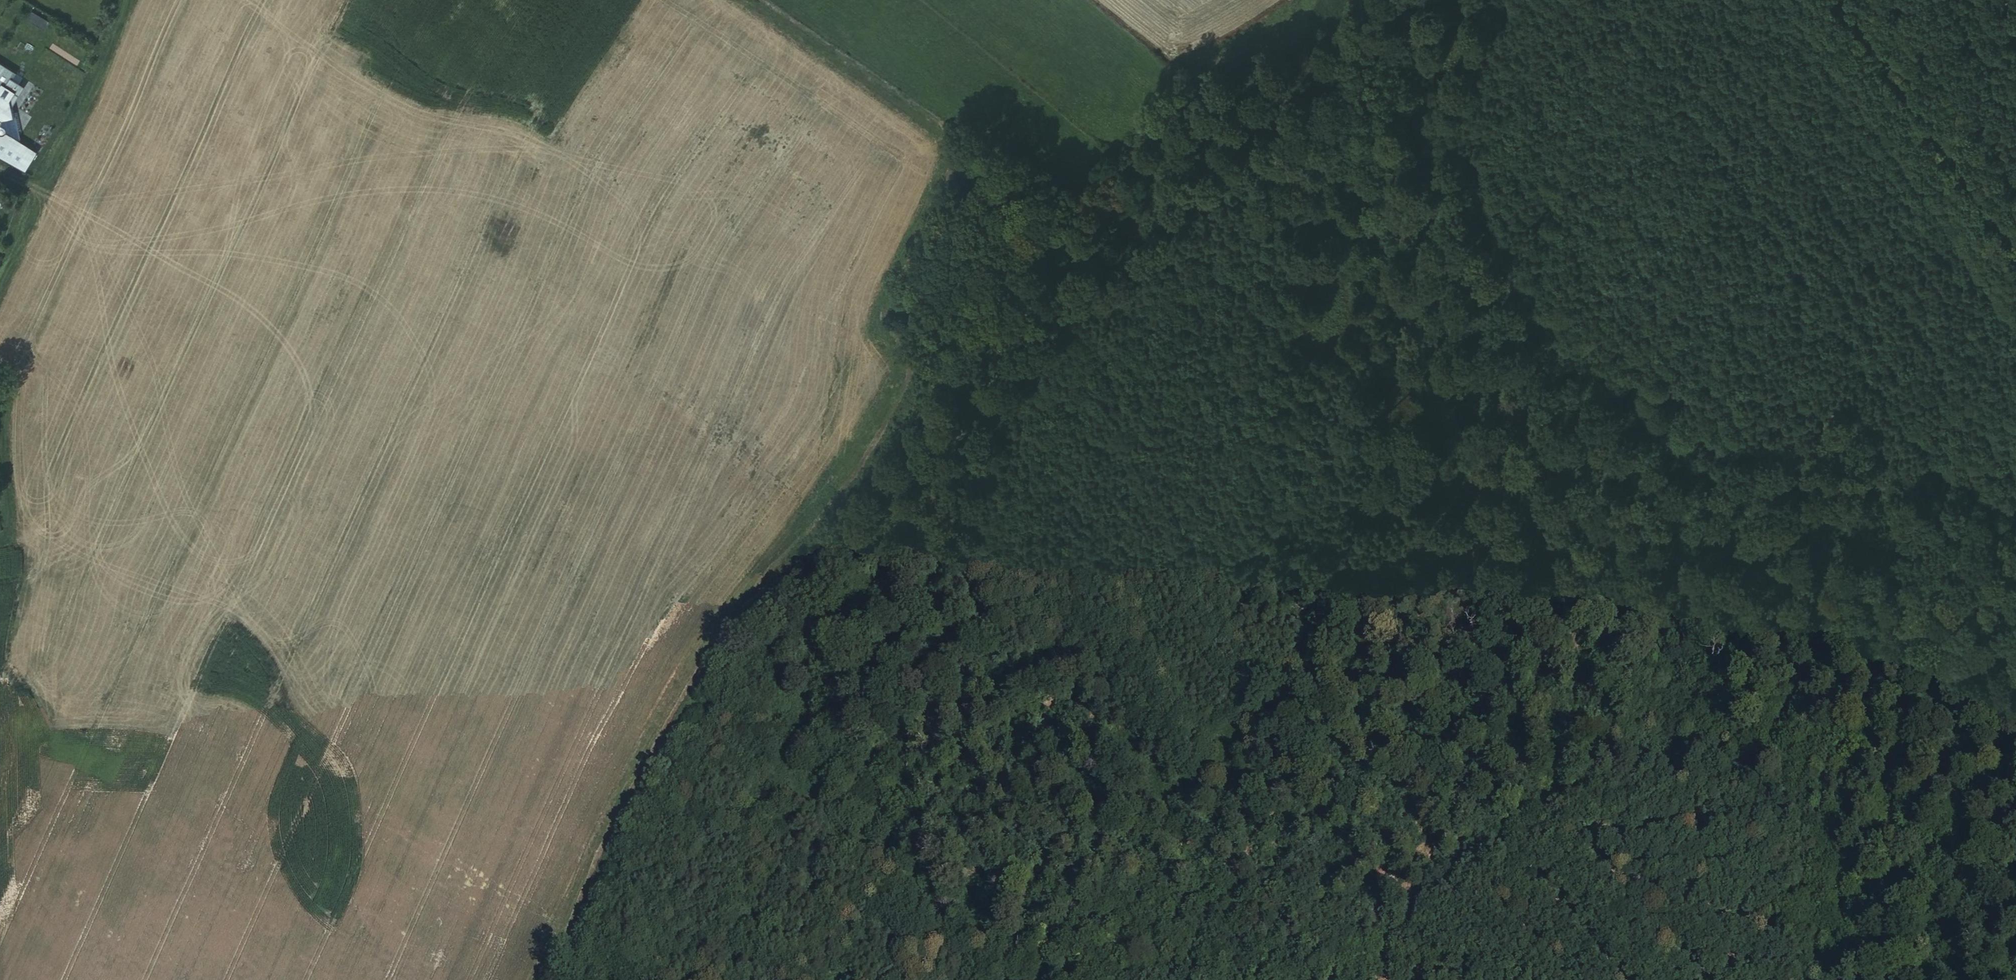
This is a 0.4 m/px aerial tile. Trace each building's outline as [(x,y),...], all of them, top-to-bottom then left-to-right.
[(50,24),(33,14),(28,23),(45,33),(50,24)] [(3,121),(12,119),(9,103),(14,96),(17,98),(23,88),(10,80),(13,74),(15,75),(16,75),(0,65),(0,126),(3,121)] [(24,89),(23,88),(17,98),(14,96),(9,103),(12,119),(3,121),(0,126),(3,129),(4,129),(4,130),(5,130),(5,131),(6,132),(6,133),(6,134),(5,134),(5,135),(22,146),(13,106),(24,89)] [(26,173),(38,154),(37,153),(36,155),(5,135),(5,134),(6,134),(6,133),(6,132),(5,131),(5,130),(4,130),(4,129),(3,129),(0,126),(0,160),(26,173)]
